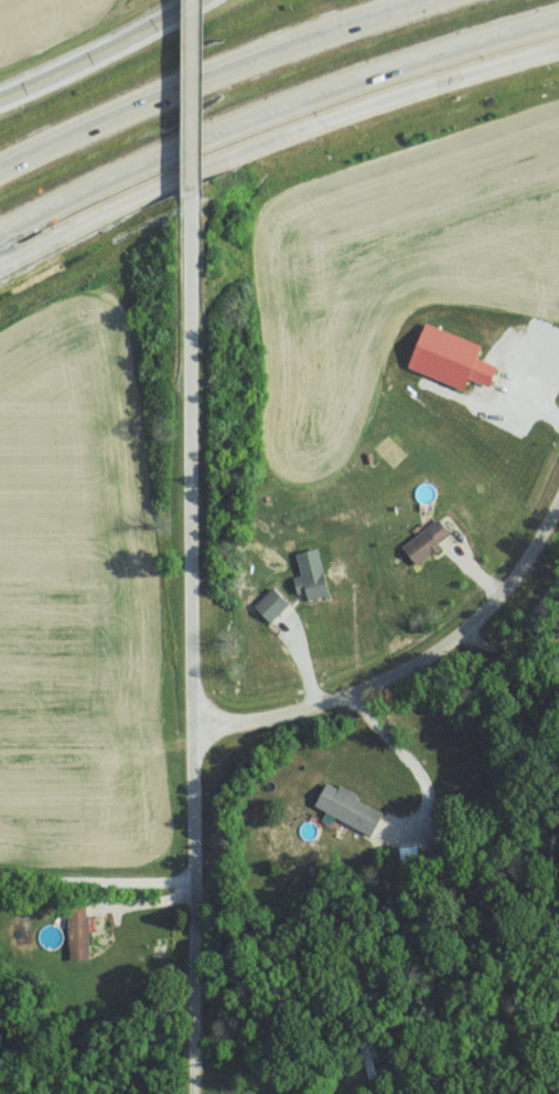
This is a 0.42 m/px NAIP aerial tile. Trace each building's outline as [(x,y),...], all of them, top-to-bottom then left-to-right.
[(423,326),(407,367),(464,390),(481,349),(423,326)] [(419,566),(444,547),(441,542),(452,534),(440,518),(404,547),(419,566)] [(297,552),(302,576),(294,578),(296,593),(307,591),(308,600),(330,596),(322,548),(297,552)] [(291,603),(274,586),(254,606),(271,623),(291,603)] [(316,805),(374,835),(386,810),(340,786),(340,787),(329,781),(316,805)] [(90,958),(89,906),(69,906),(70,958),(90,958)]
